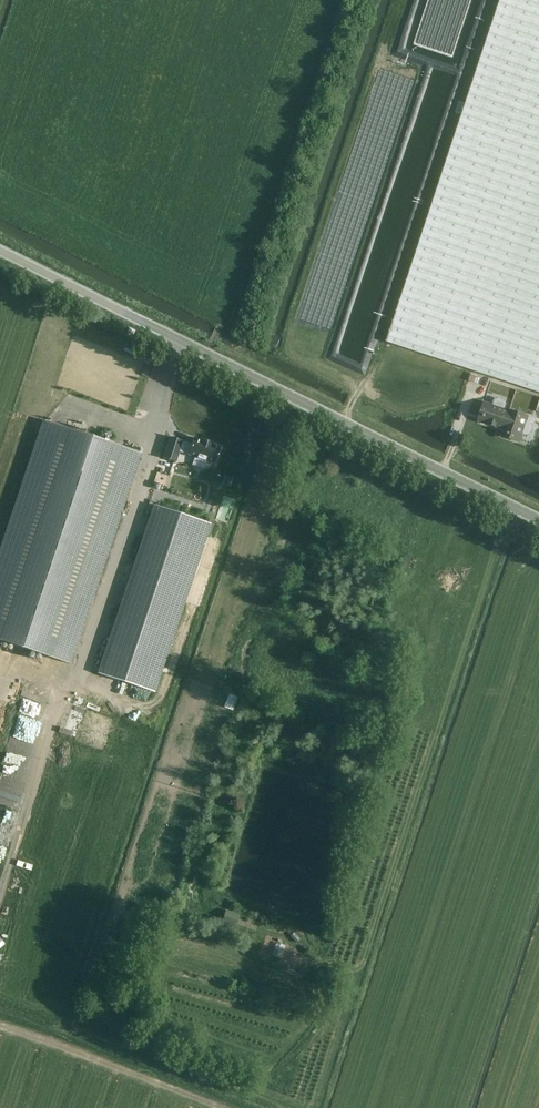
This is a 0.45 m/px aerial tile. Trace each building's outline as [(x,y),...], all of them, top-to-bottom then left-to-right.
[(387,342),(538,393),(538,0),(500,0),(387,342)] [(476,384),(479,376),(470,373),(467,380),(476,384)] [(506,438),(519,442),(521,434),(527,435),(530,434),(530,432),(532,427),(530,424),(525,422),(527,416),(509,410),(509,411),(503,409),(505,404),(503,401),(497,399),(494,400),(492,405),(484,403),(479,416),(483,417),(482,423),(502,429),(502,432),(507,434),(506,438)] [(44,421),(0,553),(0,640),(70,663),(140,453),(44,421)] [(171,434),(164,456),(177,460),(182,447),(187,449),(187,450),(215,459),(221,442),(193,432),(191,439),(190,439),(190,441),(184,439),(184,438),(171,434)] [(204,480),(215,481),(216,471),(206,470),(204,480)] [(167,491),(200,499),(205,476),(190,472),(188,480),(171,476),(167,491)] [(222,478),(217,497),(225,499),(230,480),(222,478)] [(161,505),(107,675),(154,691),(208,521),(161,505)] [(114,702),(115,695),(85,689),(83,696),(114,702)] [(229,694),(224,707),(233,710),(238,697),(229,694)] [(60,806),(72,809),(75,795),(63,792),(60,806)] [(221,922),(235,926),(239,915),(225,911),(221,922)] [(300,939),(294,932),(290,935),(296,942),(300,939)] [(279,957),(283,944),(276,942),(272,955),(279,957)]
